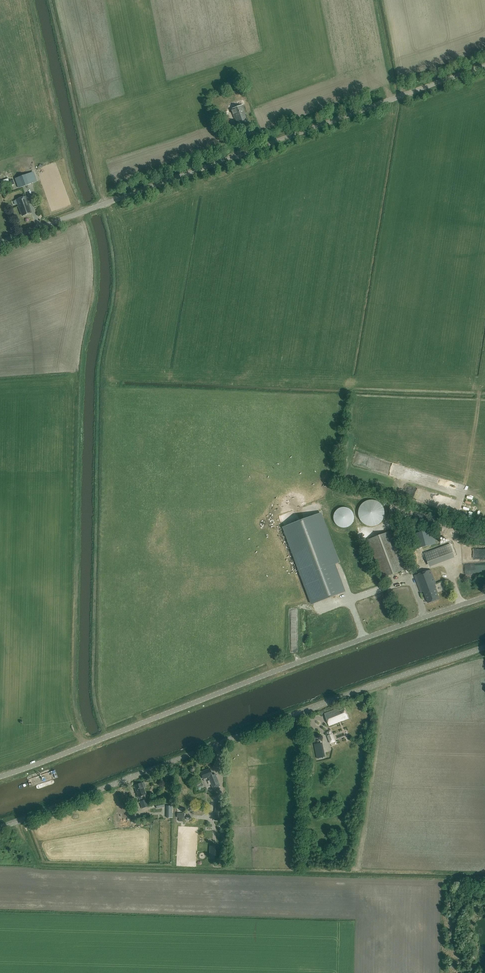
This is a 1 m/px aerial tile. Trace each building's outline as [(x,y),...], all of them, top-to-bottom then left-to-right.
[(246,114),(243,105),(231,109),(234,118),(235,118),(238,126),(247,122),(244,114),(246,114)] [(232,128),(228,114),(222,116),(227,129),(232,128)] [(37,181),(33,172),(15,179),(19,188),(37,181)] [(30,209),(26,196),(16,200),(21,212),(23,216),(31,213),(30,209)] [(334,517),(334,518),(334,519),(334,520),(335,521),(335,522),(336,523),(336,524),(337,525),(338,525),(338,526),(339,527),(340,527),(341,527),(342,528),(343,528),(344,528),(345,528),(346,528),(347,527),(348,527),(349,526),(350,526),(351,525),(352,524),(353,523),(353,522),(354,521),(354,520),(354,519),(354,518),(354,517),(354,516),(354,514),(353,513),(353,512),(352,511),(351,511),(351,510),(350,509),(349,509),(348,508),(347,508),(346,508),(345,508),(344,507),(343,507),(342,508),(341,508),(340,508),(339,509),(338,509),(338,510),(337,510),(336,511),(336,512),(335,513),(335,514),(334,515),(334,516),(334,517)] [(311,605),(346,592),(336,564),(340,563),(322,512),(282,527),(311,605)] [(436,544),(431,530),(416,534),(421,549),(436,544)] [(406,570),(391,531),(367,540),(382,578),(406,570)] [(454,553),(450,544),(425,553),(428,562),(454,553)] [(436,584),(431,570),(414,576),(421,593),(424,591),(428,603),(440,599),(436,588),(435,585),(436,584)] [(333,724),(348,719),(344,708),(337,711),(337,709),(325,714),(329,726),(333,724)] [(330,744),(336,742),(333,733),(331,734),(330,731),(327,732),(328,736),(327,736),(330,744)] [(325,757),(322,742),(314,744),(317,758),(325,757)] [(212,776),(210,769),(200,773),(203,779),(208,777),(209,781),(208,781),(209,785),(211,784),(212,789),(219,786),(215,775),(212,776)] [(145,794),(142,783),(134,785),(138,797),(145,794)] [(146,799),(139,802),(142,809),(149,807),(146,799)] [(215,804),(214,817),(222,818),(223,804),(215,804)] [(210,845),(209,859),(219,859),(220,846),(210,845)]
